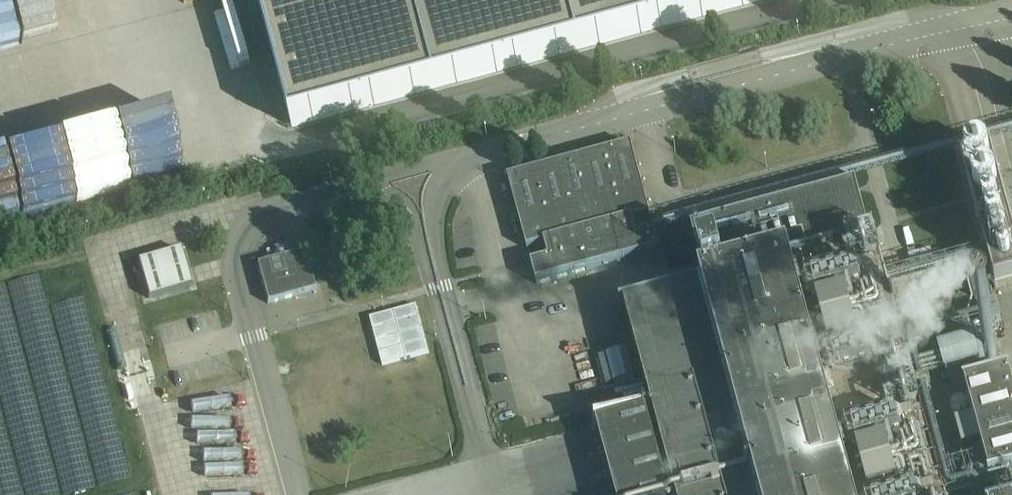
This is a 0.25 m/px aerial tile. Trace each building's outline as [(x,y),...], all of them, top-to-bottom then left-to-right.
[(278,126),(747,0),(244,0),(278,126)] [(957,149),(979,149),(979,127),(956,127),(957,149)] [(637,236),(632,220),(650,215),(631,145),(509,178),(528,249),(545,244),(549,260),(532,265),(537,283),(659,250),(654,231),(637,236)] [(1011,283),(1011,228),(990,148),(960,156),(996,288),(1011,283)] [(877,239),(871,240),(855,183),(692,227),(708,285),(626,307),(654,409),(597,424),(616,494),(946,494),(877,239)] [(148,299),(191,287),(181,251),(138,263),(148,299)] [(318,289),(307,251),(257,265),(267,303),(318,289)] [(991,291),(985,268),(968,272),(974,295),(991,291)] [(963,316),(934,324),(949,381),(963,377),(989,480),(1011,474),(1011,384),(1009,375),(1010,374),(1010,373),(981,381),(963,316)]
